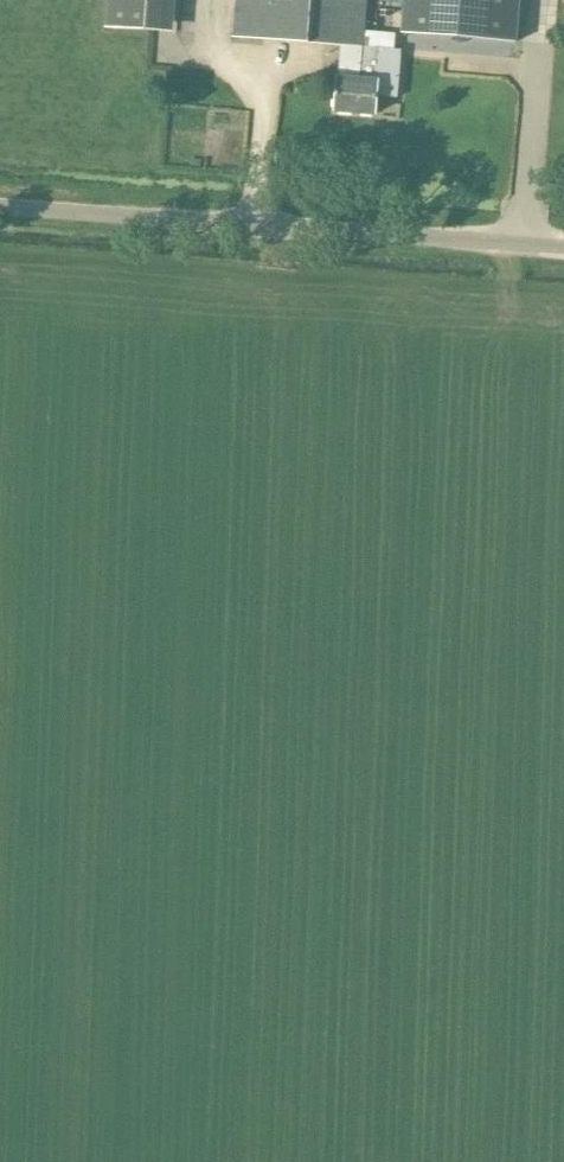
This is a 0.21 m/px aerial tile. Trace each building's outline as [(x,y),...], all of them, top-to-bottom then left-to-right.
[(154,31),(157,0),(109,0),(107,27),(154,31)] [(342,79),(339,79),(336,110),(376,113),(377,96),(399,98),(403,52),(403,50),(386,48),(387,32),(366,30),(369,0),(235,0),(232,37),(309,44),(309,43),(345,47),(342,79)] [(517,42),(520,0),(406,0),(403,32),(517,42)]
